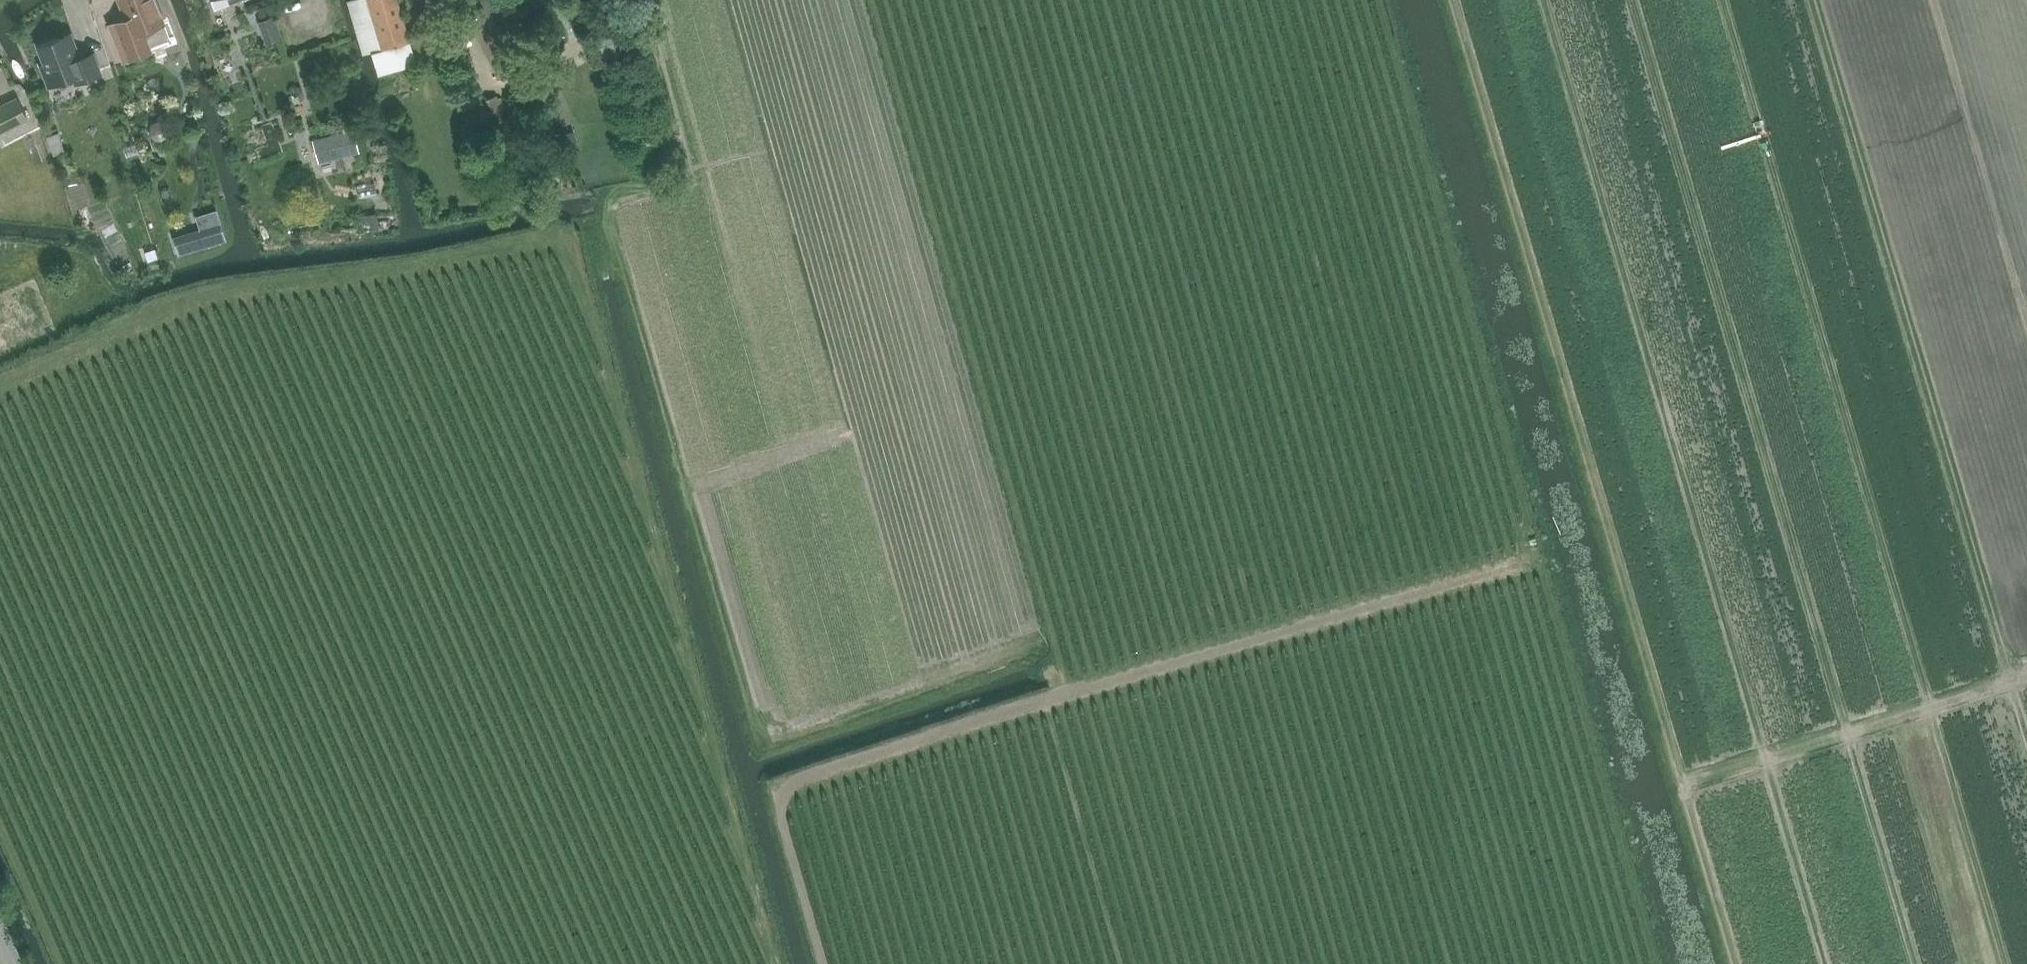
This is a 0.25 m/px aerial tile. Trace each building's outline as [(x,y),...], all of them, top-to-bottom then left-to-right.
[(109,24),(123,61),(150,50),(143,31),(164,23),(155,0),(119,0),(125,18),(109,24)] [(372,15),(362,18),(378,75),(417,64),(410,40),(409,41),(397,0),(368,0),(372,15)] [(58,37),(38,45),(45,63),(40,65),(48,86),(73,77),(75,84),(101,73),(93,53),(80,58),(71,34),(59,39),(58,37)] [(482,120),(506,114),(501,97),(498,97),(494,84),(476,89),(481,104),(478,105),(482,120)] [(27,118),(16,98),(0,107),(0,132),(27,118)] [(60,130),(47,134),(54,153),(66,149),(60,130)] [(360,151),(354,131),(313,142),(319,163),(360,151)]
